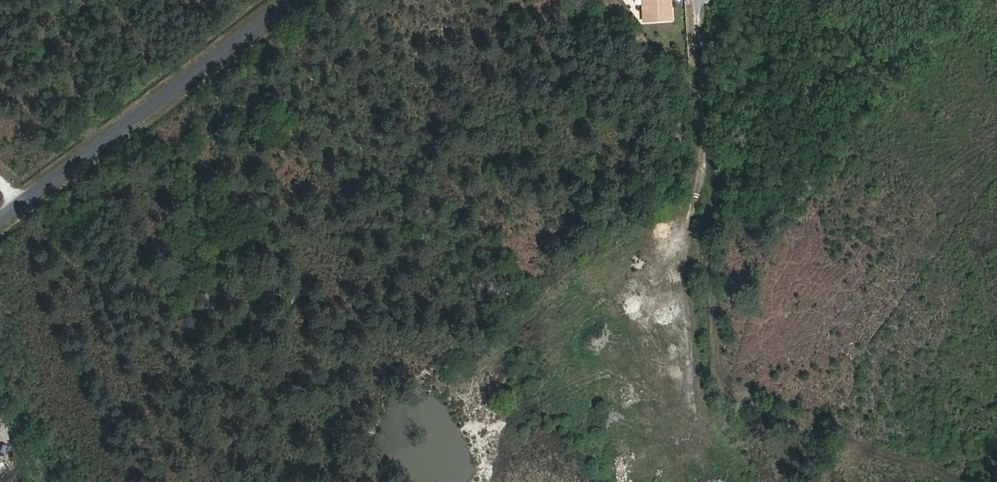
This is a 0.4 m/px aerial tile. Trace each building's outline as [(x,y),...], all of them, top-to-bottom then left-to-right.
[(645,21),(673,19),(672,0),(643,0),(645,21)]
